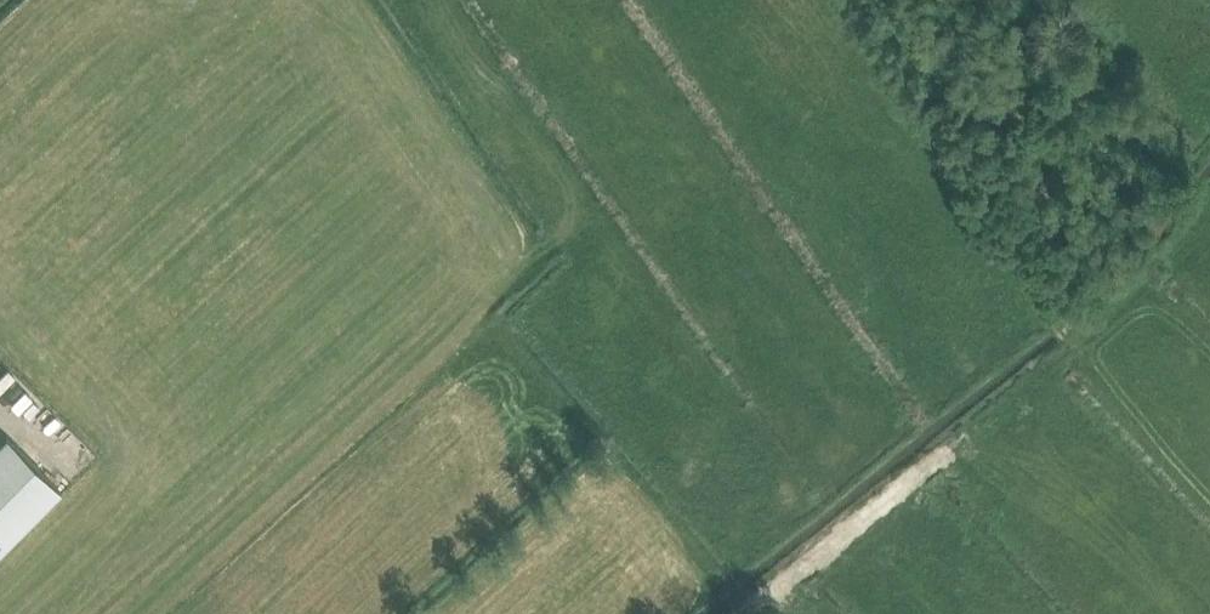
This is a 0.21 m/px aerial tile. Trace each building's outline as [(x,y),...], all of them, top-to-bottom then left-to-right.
[(19,415),(33,387),(0,370),(0,405),(19,415)] [(0,442),(0,551),(62,487),(9,433),(0,442)]
